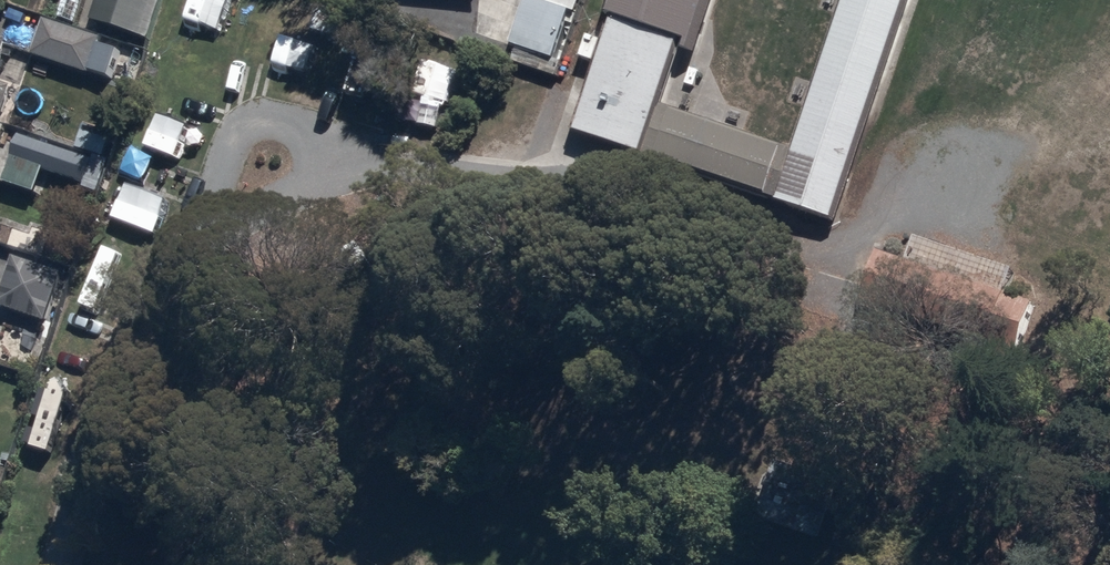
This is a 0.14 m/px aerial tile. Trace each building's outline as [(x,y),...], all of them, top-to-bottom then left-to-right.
[(161,0),(96,0),(90,19),(149,37),(161,0)] [(558,58),(550,55),(569,5),(555,0),(523,0),(509,38),(519,42),(513,57),(553,72),(558,58)] [(646,140),(663,86),(686,13),(645,0),(612,0),(575,118),(646,140)] [(686,13),(704,18),(710,0),(645,0),(686,13)] [(778,188),(836,206),(900,0),(837,0),(778,188)] [(98,35),(45,16),(33,50),(86,69),(98,35)] [(9,36),(0,32),(0,58),(9,36)] [(1,115),(14,82),(0,76),(0,115),(1,115)] [(788,124),(663,86),(646,140),(771,179),(788,124)] [(92,153),(19,131),(6,176),(13,179),(12,180),(36,188),(43,166),(84,179),(92,153)] [(881,242),(862,295),(989,339),(992,330),(1020,340),(1035,297),(1003,286),(1011,264),(916,231),(908,251),(881,242)] [(11,254),(0,290),(0,299),(12,303),(10,308),(47,319),(62,270),(11,254)]
